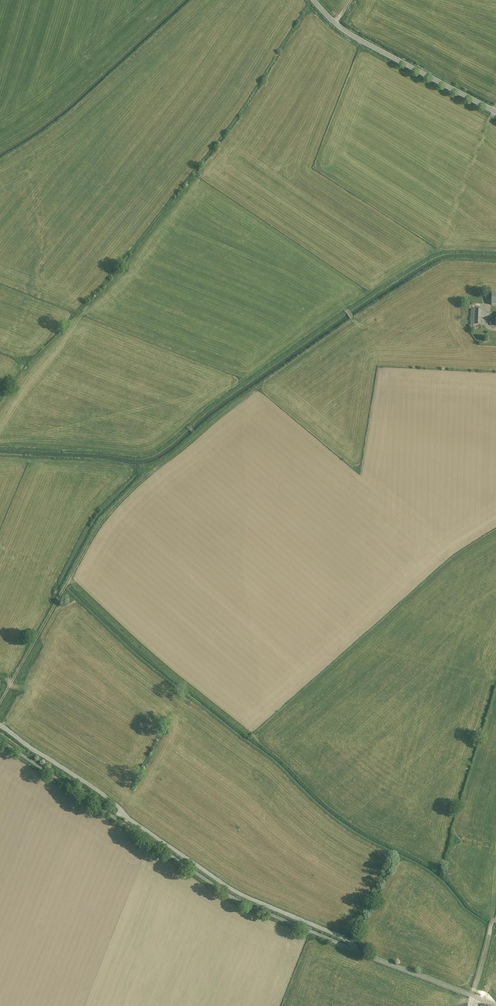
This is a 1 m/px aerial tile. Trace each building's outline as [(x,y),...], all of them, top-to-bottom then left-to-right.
[(481,310),(471,309),(471,324),(480,325),(481,310)]
